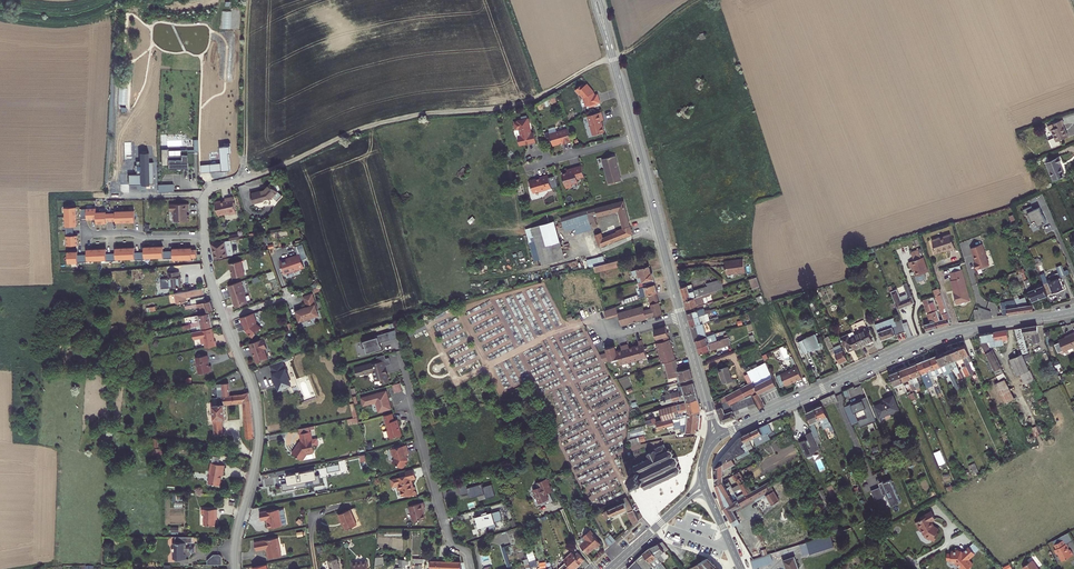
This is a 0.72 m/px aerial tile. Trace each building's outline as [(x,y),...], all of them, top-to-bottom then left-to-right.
[(696,86),(696,87),(700,90),(705,80),(700,78),(698,83),(697,83),(695,85),(696,86)] [(594,90),(587,83),(584,86),(583,84),(575,91),(583,98),(586,106),(590,105),(590,107),(597,105),(597,103),(600,103),(598,93),(595,94),(594,90)] [(678,112),(685,118),(687,116),(685,113),(691,108),(688,105),(686,107),(685,105),(678,112)] [(605,121),(603,112),(589,116),(594,136),(605,133),(602,121),(605,121)] [(536,141),(534,133),(531,134),(529,126),(528,126),(527,123),(530,123),(528,118),(517,121),(517,122),(514,123),(516,129),(519,129),(521,136),(519,136),(518,138),(519,141),(521,142),(521,145),(523,145),(536,141)] [(1057,142),(1068,137),(1063,125),(1064,124),(1062,120),(1048,126),(1050,131),(1052,130),(1057,142)] [(565,143),(572,141),(569,128),(551,133),(554,144),(561,143),(560,142),(564,141),(565,143)] [(231,146),(220,146),(221,163),(201,164),(201,172),(231,170),(229,152),(231,152),(231,146)] [(188,162),(194,162),(194,152),(187,152),(187,150),(181,150),(181,155),(168,156),(168,152),(161,153),(161,166),(168,165),(168,168),(180,168),(180,169),(188,169),(188,162)] [(129,174),(129,184),(153,183),(153,162),(149,162),(149,152),(140,152),(140,160),(137,161),(137,174),(129,174)] [(602,159),(609,183),(621,180),(615,156),(602,159)] [(1046,163),(1054,180),(1061,177),(1064,176),(1063,175),(1064,175),(1059,163),(1061,162),(1059,157),(1046,163)] [(583,176),(581,166),(571,168),(570,169),(570,170),(570,171),(567,172),(561,173),(565,187),(571,186),(570,183),(577,182),(576,178),(583,176)] [(559,186),(556,175),(549,177),(548,174),(540,176),(540,177),(530,179),(530,181),(530,184),(532,185),(533,191),(539,189),(540,189),(542,190),(548,188),(551,187),(553,188),(559,186)] [(251,194),(254,202),(272,197),(278,192),(272,186),(270,184),(265,190),(251,194)] [(398,199),(403,204),(410,195),(407,193),(403,195),(402,195),(398,199)] [(221,201),(215,202),(218,215),(224,214),(224,215),(229,213),(230,215),(236,213),(235,208),(234,203),(233,197),(225,199),(226,201),(222,202),(221,201)] [(578,223),(582,232),(597,227),(593,214),(596,213),(597,215),(619,210),(622,222),(628,220),(623,201),(588,210),(576,214),(578,223)] [(189,210),(189,204),(171,204),(171,209),(173,210),(174,210),(175,221),(190,221),(189,214),(187,214),(187,210),(189,210)] [(1031,206),(1023,210),(1025,214),(1028,213),(1032,222),(1035,220),(1038,226),(1046,222),(1039,207),(1033,210),(1031,206)] [(65,216),(77,216),(77,207),(65,207),(65,216)] [(135,222),(135,210),(116,211),(116,212),(107,213),(106,211),(97,212),(97,208),(87,208),(87,220),(97,219),(97,224),(106,223),(106,221),(116,221),(116,223),(135,222)] [(561,218),(564,227),(578,223),(576,214),(561,218)] [(74,231),(74,226),(77,226),(77,216),(65,216),(66,226),(66,231),(74,231)] [(542,264),(565,258),(554,221),(532,227),(542,264)] [(1024,235),(1030,232),(1026,222),(1020,224),(1024,235)] [(595,234),(600,247),(632,234),(630,225),(623,227),(623,229),(616,231),(614,227),(595,234)] [(78,235),(74,235),(74,231),(66,231),(67,236),(66,236),(66,246),(78,245),(78,235)] [(935,249),(936,252),(945,249),(946,251),(955,248),(950,234),(932,240),(934,247),(933,247),(934,250),(935,249)] [(211,244),(214,258),(233,254),(230,240),(211,244)] [(982,244),(971,248),(973,255),(974,260),(975,259),(976,262),(974,263),(977,269),(989,265),(986,256),(987,256),(982,244)] [(88,261),(88,260),(163,258),(164,259),(173,258),(173,260),(192,259),(192,258),(197,257),(197,251),(192,251),(191,248),(173,248),(173,251),(163,251),(163,247),(144,247),(144,252),(135,252),(135,248),(116,248),(116,253),(106,253),(106,248),(87,249),(87,254),(78,255),(78,251),(68,252),(68,263),(78,263),(78,262),(88,261)] [(303,265),(299,253),(293,255),(294,257),(289,259),(289,257),(279,260),(283,272),(292,269),(293,270),(298,269),(297,267),(303,265)] [(913,256),(914,260),(909,262),(911,267),(913,266),(917,275),(928,271),(923,257),(921,258),(920,253),(913,256)] [(594,266),(601,264),(599,257),(587,260),(589,267),(594,266)] [(727,274),(745,272),(743,258),(731,260),(731,261),(725,262),(727,274)] [(594,266),(595,272),(620,266),(618,260),(605,263),(601,264),(594,266)] [(241,261),(229,263),(231,270),(232,272),(231,273),(232,278),(245,275),(241,261)] [(1040,275),(1048,295),(1064,289),(1060,277),(1069,274),(1068,270),(1064,271),(1062,265),(1056,267),(1058,273),(1049,276),(1051,281),(1048,282),(1044,273),(1040,275)] [(637,276),(638,282),(643,281),(653,278),(652,272),(650,273),(649,266),(631,271),(633,275),(638,273),(638,276),(637,276)] [(956,300),(956,303),(968,300),(967,295),(968,295),(961,269),(951,272),(953,280),(951,280),(955,293),(954,293),(955,298),(954,299),(955,300),(956,300)] [(162,288),(181,287),(180,276),(179,276),(179,271),(168,272),(168,278),(161,279),(162,288)] [(751,279),(754,288),(760,286),(757,277),(751,279)] [(656,292),(657,292),(653,278),(643,281),(638,282),(641,293),(642,296),(647,295),(656,292)] [(1020,280),(1025,293),(1028,291),(1024,281),(1024,279),(1023,278),(1020,280)] [(692,284),(680,287),(685,301),(708,293),(716,290),(723,288),(720,279),(707,283),(708,286),(694,290),(692,284)] [(1034,289),(1032,285),(1031,286),(1028,279),(1027,280),(1024,281),(1028,291),(1032,301),(1047,295),(1043,285),(1034,289)] [(241,281),(228,285),(230,292),(231,296),(232,296),(233,298),(232,298),(234,305),(236,306),(247,303),(244,295),(245,293),(241,281)] [(898,309),(907,305),(915,302),(907,283),(903,284),(907,294),(900,297),(897,289),(893,291),(891,292),(898,309)] [(203,288),(176,294),(178,303),(186,301),(185,297),(204,293),(203,288)] [(708,293),(685,301),(687,308),(704,303),(703,300),(702,298),(706,297),(709,296),(709,295),(708,293)] [(314,302),(312,294),(303,297),(306,305),(305,305),(306,307),(303,308),(303,309),(301,310),(300,308),(296,310),(297,314),(294,314),(296,320),(299,319),(299,321),(304,320),(312,318),(311,317),(318,315),(316,309),(318,309),(316,305),(315,305),(314,302)] [(943,326),(952,324),(941,294),(936,296),(941,309),(940,310),(944,319),(941,320),(943,326)] [(621,300),(622,304),(624,304),(639,299),(638,295),(621,300)] [(1033,311),(1032,304),(1028,305),(1025,297),(1019,299),(1018,297),(1014,298),(1015,300),(1018,306),(1020,313),(1033,311)] [(202,313),(208,312),(214,310),(211,300),(206,302),(192,304),(185,306),(186,309),(198,306),(199,306),(200,309),(202,313)] [(1002,316),(1008,315),(1020,313),(1018,306),(1015,300),(1001,302),(1003,311),(1001,311),(1002,316)] [(654,316),(654,317),(662,314),(659,302),(650,304),(651,308),(654,316)] [(937,327),(943,326),(941,320),(940,320),(934,302),(929,304),(929,305),(937,327)] [(924,324),(926,331),(937,327),(929,305),(925,306),(927,313),(930,322),(924,324)] [(638,321),(646,318),(644,310),(643,306),(634,308),(638,321)] [(975,319),(982,317),(983,319),(992,317),(991,311),(978,306),(979,309),(974,310),(975,319)] [(630,323),(638,321),(634,308),(626,310),(630,323)] [(707,313),(711,312),(710,309),(705,311),(704,308),(695,311),(694,308),(687,310),(688,313),(687,313),(689,319),(707,313)] [(618,315),(621,325),(630,323),(626,310),(618,313),(618,315)] [(210,313),(192,316),(193,323),(212,319),(210,313)] [(256,322),(253,313),(240,317),(243,324),(245,328),(246,330),(247,331),(246,332),(252,337),(261,328),(256,323),(256,322)] [(703,323),(719,319),(718,317),(709,319),(707,313),(689,319),(691,326),(703,323)] [(875,324),(881,340),(906,331),(903,323),(901,319),(895,322),(893,318),(875,324)] [(202,328),(213,326),(212,319),(193,323),(191,323),(192,326),(201,324),(202,328)] [(853,331),(860,346),(873,340),(863,320),(851,326),(853,331)] [(906,331),(908,337),(912,336),(907,322),(903,323),(906,331)] [(696,340),(707,336),(703,323),(691,326),(695,340),(696,340)] [(1017,336),(1022,354),(1028,352),(1024,339),(1023,334),(1032,333),(1034,343),(1039,342),(1037,325),(1014,329),(1017,336)] [(654,330),(656,339),(660,338),(661,341),(669,339),(666,326),(654,330)] [(213,328),(194,332),(195,339),(203,337),(204,343),(206,343),(207,347),(218,345),(217,340),(216,341),(213,328)] [(992,367),(993,370),(1001,367),(992,349),(991,350),(990,347),(1003,344),(1002,339),(1008,338),(1006,330),(980,334),(981,342),(980,342),(985,353),(992,367)] [(846,345),(849,351),(860,346),(853,331),(846,334),(847,335),(841,338),(845,346),(846,345)] [(391,339),(389,332),(375,336),(375,338),(361,342),(363,348),(366,348),(367,353),(376,350),(377,352),(383,350),(382,345),(381,345),(380,343),(391,339)] [(1070,336),(1059,340),(1063,351),(1073,347),(1073,332),(1069,334),(1070,336)] [(798,342),(803,354),(821,346),(820,343),(821,342),(821,341),(819,342),(816,334),(804,339),(803,339),(802,339),(803,340),(798,342)] [(696,340),(698,346),(719,340),(718,338),(715,339),(715,338),(708,340),(707,336),(696,340)] [(835,353),(840,363),(848,359),(841,344),(833,348),(828,336),(824,338),(831,354),(835,353)] [(1018,355),(1022,354),(1017,336),(1014,337),(1015,343),(1017,349),(1015,350),(1018,355)] [(698,346),(700,353),(731,344),(728,337),(719,340),(698,346)] [(264,339),(249,344),(252,352),(253,352),(255,356),(254,356),(257,363),(268,359),(264,349),(267,348),(264,339)] [(658,350),(671,346),(669,339),(661,341),(656,343),(658,350)] [(638,359),(647,357),(646,353),(642,340),(638,341),(639,345),(639,346),(638,346),(638,345),(634,346),(638,359)] [(629,362),(638,359),(634,346),(630,347),(631,348),(629,349),(629,347),(628,344),(624,345),(629,362)] [(970,374),(974,373),(969,362),(972,361),(965,344),(958,347),(963,358),(966,365),(966,366),(970,374)] [(621,351),(620,350),(616,351),(618,358),(620,364),(629,362),(624,345),(620,346),(622,350),(622,351),(621,351)] [(600,354),(604,362),(618,358),(616,351),(615,346),(605,349),(606,352),(600,354)] [(660,356),(673,353),(671,346),(658,350),(660,356)] [(955,361),(963,358),(958,347),(951,350),(955,361)] [(957,373),(960,379),(962,378),(955,361),(951,350),(944,353),(948,363),(952,362),(954,368),(956,373),(957,373)] [(664,363),(675,359),(673,353),(660,356),(662,363),(664,363)] [(943,372),(944,375),(949,373),(954,386),(958,385),(951,369),(948,363),(944,353),(937,356),(941,366),(943,372)] [(1025,384),(1034,380),(1029,369),(1022,354),(1018,355),(1009,359),(1016,375),(1020,373),(1025,384)] [(209,355),(197,357),(200,373),(213,371),(212,365),(211,365),(209,355)] [(937,376),(940,374),(940,373),(943,372),(941,366),(937,356),(930,358),(936,375),(937,376)] [(1037,356),(1027,360),(1041,392),(1051,388),(1037,356)] [(933,385),(936,384),(935,380),(933,376),(936,375),(930,358),(924,361),(928,372),(932,382),(933,385)] [(391,365),(389,359),(386,360),(378,362),(369,364),(355,368),(357,376),(371,373),(372,371),(373,373),(376,382),(381,380),(382,384),(389,382),(387,374),(386,374),(386,373),(386,371),(385,366),(391,365)] [(675,359),(664,363),(667,371),(674,368),(675,371),(679,371),(675,359)] [(281,360),(268,365),(271,373),(272,373),(273,374),(272,374),(272,375),(272,376),(272,377),(273,377),(274,377),(275,379),(273,379),(275,384),(277,384),(279,389),(282,388),(283,389),(286,387),(286,386),(289,385),(287,379),(289,379),(286,373),(287,372),(285,368),(284,368),(281,360)] [(759,394),(776,385),(771,374),(764,360),(746,369),(753,381),(759,394)] [(927,389),(928,391),(932,390),(929,384),(932,382),(928,372),(924,361),(917,364),(921,374),(925,385),(927,389)] [(917,389),(920,387),(916,377),(921,374),(917,364),(908,367),(917,389)] [(719,369),(724,383),(732,380),(727,366),(719,369)] [(802,378),(797,366),(790,369),(789,370),(782,374),(781,376),(780,375),(776,376),(781,386),(785,384),(787,385),(794,381),(802,378)] [(966,376),(970,374),(966,366),(965,367),(964,366),(962,367),(966,376)] [(912,390),(917,389),(908,367),(899,371),(903,382),(908,380),(912,390)] [(994,383),(999,381),(993,370),(992,367),(987,370),(994,383)] [(1006,377),(1001,367),(993,370),(999,381),(1006,377)] [(671,378),(677,376),(679,376),(681,381),(686,379),(686,380),(692,378),(690,368),(679,371),(675,371),(674,368),(667,371),(669,371),(671,378)] [(899,371),(889,375),(894,386),(903,382),(899,371)] [(670,393),(663,394),(664,397),(665,399),(696,391),(692,378),(686,380),(686,379),(681,381),(678,382),(679,385),(681,384),(681,386),(682,386),(683,389),(670,393)] [(999,382),(1009,401),(1015,398),(1005,379),(999,382)] [(765,404),(759,394),(753,381),(714,401),(721,420),(724,422),(760,409),(766,406),(765,404)] [(995,384),(1004,403),(1009,401),(999,382),(995,384)] [(216,384),(218,397),(223,396),(230,396),(228,383),(216,384)] [(402,392),(400,383),(393,385),(395,394),(402,392)] [(858,397),(864,395),(861,385),(855,388),(858,397)] [(1032,387),(1036,396),(1041,394),(1037,385),(1032,387)] [(662,400),(662,404),(679,400),(680,403),(686,402),(698,399),(696,391),(665,399),(662,400)] [(386,392),(362,399),(364,406),(376,402),(379,412),(391,409),(386,392)] [(907,393),(911,401),(916,399),(913,392),(910,393),(910,392),(907,393)] [(211,398),(215,434),(224,433),(222,419),(226,419),(224,404),(244,402),(244,413),(252,412),(251,400),(249,393),(241,394),(234,395),(230,396),(223,396),(218,397),(211,398)] [(830,395),(820,400),(823,405),(823,407),(827,405),(834,402),(830,395)] [(875,406),(880,418),(899,410),(893,396),(884,399),(885,402),(875,406)] [(653,411),(643,414),(646,424),(688,413),(701,410),(698,399),(686,402),(680,403),(673,405),(674,408),(653,413),(653,411)] [(354,403),(350,404),(355,423),(359,422),(354,403)] [(654,410),(653,411),(653,413),(674,408),(673,405),(667,406),(658,409),(654,410)] [(829,432),(834,430),(823,407),(823,405),(815,409),(820,420),(822,425),(824,424),(826,423),(828,429),(829,432)] [(811,424),(809,424),(812,431),(817,441),(820,439),(818,435),(819,434),(813,423),(820,420),(815,409),(806,413),(811,424)] [(518,411),(514,426),(517,429),(523,430),(524,426),(522,425),(525,412),(519,410),(518,411)] [(395,422),(393,415),(385,417),(388,431),(387,431),(389,438),(390,438),(391,440),(402,437),(398,421),(395,422)] [(660,428),(674,425),(674,426),(687,423),(689,422),(699,424),(700,417),(688,416),(683,417),(680,418),(680,419),(673,421),(673,419),(658,423),(658,424),(660,428)] [(245,418),(246,439),(254,438),(252,417),(245,418)] [(674,426),(675,429),(681,428),(682,432),(697,430),(699,429),(699,424),(689,422),(687,423),(674,426)] [(753,438),(756,446),(770,439),(768,434),(772,432),(768,423),(759,427),(750,432),(753,438)] [(1031,428),(1034,437),(1044,433),(1041,425),(1031,428)] [(630,429),(631,437),(645,434),(644,426),(630,429)] [(301,442),(300,442),(292,453),(301,459),(303,459),(307,453),(313,452),(314,450),(313,446),(318,445),(317,439),(312,440),(310,431),(300,433),(301,442)] [(818,444),(817,441),(812,431),(806,433),(809,439),(806,440),(806,439),(805,439),(804,439),(802,439),(801,440),(800,441),(799,441),(800,444),(802,448),(803,450),(804,452),(805,454),(806,457),(807,456),(807,457),(808,457),(810,457),(812,455),(811,454),(813,451),(815,452),(816,450),(820,448),(818,444)] [(748,450),(753,448),(749,440),(753,438),(750,432),(742,436),(748,450)] [(627,439),(628,447),(644,443),(643,441),(646,440),(645,435),(627,439)] [(742,436),(715,467),(732,458),(736,456),(742,453),(748,450),(742,436)] [(655,451),(647,455),(649,459),(644,461),(644,460),(642,461),(643,462),(635,466),(634,464),(634,465),(635,466),(631,468),(631,467),(630,468),(631,469),(630,469),(630,470),(632,473),(631,474),(632,474),(633,473),(634,474),(631,475),(630,474),(629,475),(630,476),(628,477),(629,478),(630,478),(633,484),(632,484),(632,486),(634,485),(635,487),(636,486),(635,484),(639,483),(639,484),(640,485),(642,484),(642,483),(645,488),(644,490),(645,490),(646,488),(649,487),(650,488),(653,487),(652,485),(654,485),(655,486),(655,485),(655,484),(661,481),(662,482),(663,482),(662,481),(668,478),(669,479),(670,478),(669,477),(675,474),(676,476),(677,475),(677,474),(679,473),(680,473),(680,472),(679,471),(680,469),(681,469),(681,468),(680,469),(679,467),(679,466),(678,465),(678,466),(676,465),(678,462),(679,461),(678,461),(676,458),(677,457),(676,456),(675,457),(672,456),(673,454),(674,454),(674,453),(673,453),(672,451),(673,451),(672,450),(671,451),(669,450),(670,449),(668,448),(668,449),(667,450),(664,444),(663,444),(664,444),(655,448),(654,448),(654,449),(655,451)] [(408,454),(405,445),(400,446),(394,448),(390,449),(391,455),(393,455),(394,458),(392,463),(401,468),(403,465),(404,465),(406,462),(405,461),(406,460),(404,455),(408,454)] [(732,458),(715,467),(715,479),(723,476),(723,470),(735,464),(732,458)] [(210,474),(208,484),(219,486),(221,476),(222,476),(224,465),(211,463),(209,474),(210,474)] [(298,470),(295,471),(295,472),(284,475),(286,484),(280,485),(281,490),(320,483),(318,475),(313,476),(312,469),(299,472),(298,470)] [(413,469),(405,471),(406,475),(390,480),(392,486),(396,484),(398,490),(399,490),(401,496),(406,495),(408,494),(408,496),(416,494),(414,487),(413,487),(411,479),(416,478),(413,469)] [(739,487),(740,489),(742,488),(748,484),(744,478),(740,471),(739,472),(733,475),(736,480),(737,480),(740,485),(741,486),(739,487)] [(777,471),(767,476),(769,480),(779,475),(777,471)] [(546,494),(552,491),(549,483),(547,479),(547,478),(535,483),(537,488),(533,489),(539,503),(548,499),(546,494)] [(888,492),(893,506),(901,503),(891,480),(882,484),(884,487),(882,487),(872,491),(875,500),(885,496),(884,494),(888,492)] [(716,485),(717,489),(725,484),(723,481),(716,485)] [(780,500),(769,481),(752,491),(746,495),(741,498),(723,508),(734,526),(741,523),(733,511),(755,498),(757,501),(767,495),(772,504),(780,500)] [(469,482),(459,485),(462,495),(470,493),(471,497),(478,495),(485,493),(487,498),(496,496),(492,484),(484,487),(483,483),(470,486),(469,482)] [(717,489),(721,500),(734,492),(736,491),(739,490),(737,487),(733,489),(729,482),(725,484),(717,489)] [(742,488),(746,495),(752,491),(748,484),(742,488)] [(821,501),(826,499),(822,489),(817,491),(821,501)] [(721,500),(723,508),(741,498),(739,496),(737,497),(735,494),(734,492),(721,500)] [(627,512),(634,524),(639,520),(628,500),(628,501),(626,497),(621,499),(623,503),(603,512),(606,518),(627,508),(628,511),(627,512)] [(423,502),(409,506),(414,521),(426,517),(424,510),(426,509),(423,502)] [(217,514),(217,509),(202,509),(202,514),(204,514),(204,525),(216,525),(216,519),(216,514),(217,514)] [(273,509),(260,511),(262,520),(268,519),(270,528),(283,525),(280,509),(273,510),(273,509)] [(339,514),(345,530),(356,525),(350,509),(339,514)] [(490,513),(490,512),(488,513),(487,511),(484,512),(484,514),(474,517),(476,524),(477,523),(478,527),(488,524),(490,529),(496,527),(495,522),(502,519),(500,510),(490,513)] [(930,521),(935,519),(931,511),(920,517),(921,519),(915,522),(919,530),(921,529),(924,534),(925,535),(926,536),(929,538),(931,537),(935,538),(938,530),(936,530),(937,527),(934,525),(933,526),(930,521)] [(874,526),(876,530),(885,525),(882,521),(874,526)] [(507,531),(512,544),(522,541),(517,527),(507,531)] [(579,544),(587,553),(595,547),(596,548),(601,544),(591,533),(591,531),(590,530),(587,531),(585,532),(584,533),(583,535),(578,540),(579,544)] [(1069,532),(1061,536),(1063,540),(1064,540),(1066,544),(1067,544),(1073,540),(1069,532)] [(605,539),(609,546),(616,540),(611,534),(605,539)] [(797,545),(800,556),(834,545),(831,534),(797,545)] [(804,535),(788,541),(790,547),(806,541),(804,535)] [(173,559),(181,559),(186,559),(186,556),(189,556),(190,556),(191,555),(192,554),(192,553),(192,552),(191,552),(191,551),(190,550),(189,550),(189,548),(186,548),(186,547),(186,542),(192,542),(192,537),(176,536),(176,542),(174,542),(174,547),(173,548),(172,549),(172,551),(173,552),(173,553),(173,559)] [(254,542),(256,550),(266,548),(268,558),(281,555),(278,537),(254,542)] [(1066,544),(1064,540),(1063,540),(1055,544),(1057,549),(1055,549),(1058,554),(1059,553),(1063,561),(1073,555),(1071,549),(1069,550),(1068,548),(1068,547),(1067,544),(1066,544)] [(663,541),(650,547),(661,562),(665,560),(660,554),(668,548),(663,541)] [(524,545),(529,561),(536,559),(530,543),(524,545)] [(505,546),(501,547),(508,568),(512,568),(505,546)] [(662,568),(665,568),(666,568),(661,562),(650,547),(643,553),(650,562),(653,566),(655,567),(658,565),(662,568)] [(969,547),(962,552),(961,551),(959,551),(959,550),(955,550),(955,555),(945,556),(946,562),(950,562),(950,565),(957,564),(957,566),(960,568),(969,568),(970,568),(971,566),(973,564),(969,559),(975,553),(969,547)] [(572,552),(564,560),(572,568),(576,565),(576,566),(584,559),(578,552),(574,555),(572,552)] [(643,553),(627,568),(651,568),(650,568),(653,566),(650,562),(643,553)] [(207,564),(222,564),(222,559),(222,557),(222,556),(219,554),(214,554),(207,560),(207,564)] [(750,560),(753,568),(773,562),(770,554),(753,559),(750,560)] [(181,559),(180,564),(189,564),(189,556),(186,556),(186,559),(181,559)] [(783,560),(786,568),(799,568),(794,556),(783,560)] [(379,557),(376,557),(375,566),(383,565),(383,557),(382,557),(379,557)] [(708,558),(689,568),(709,568),(716,565),(708,558)] [(337,559),(328,562),(330,568),(340,568),(337,559)] [(367,560),(352,563),(353,568),(368,568),(367,560)] [(1032,560),(1022,567),(1024,568),(1039,568),(1032,560)] [(438,561),(430,561),(430,567),(430,568),(438,568),(438,561)]
